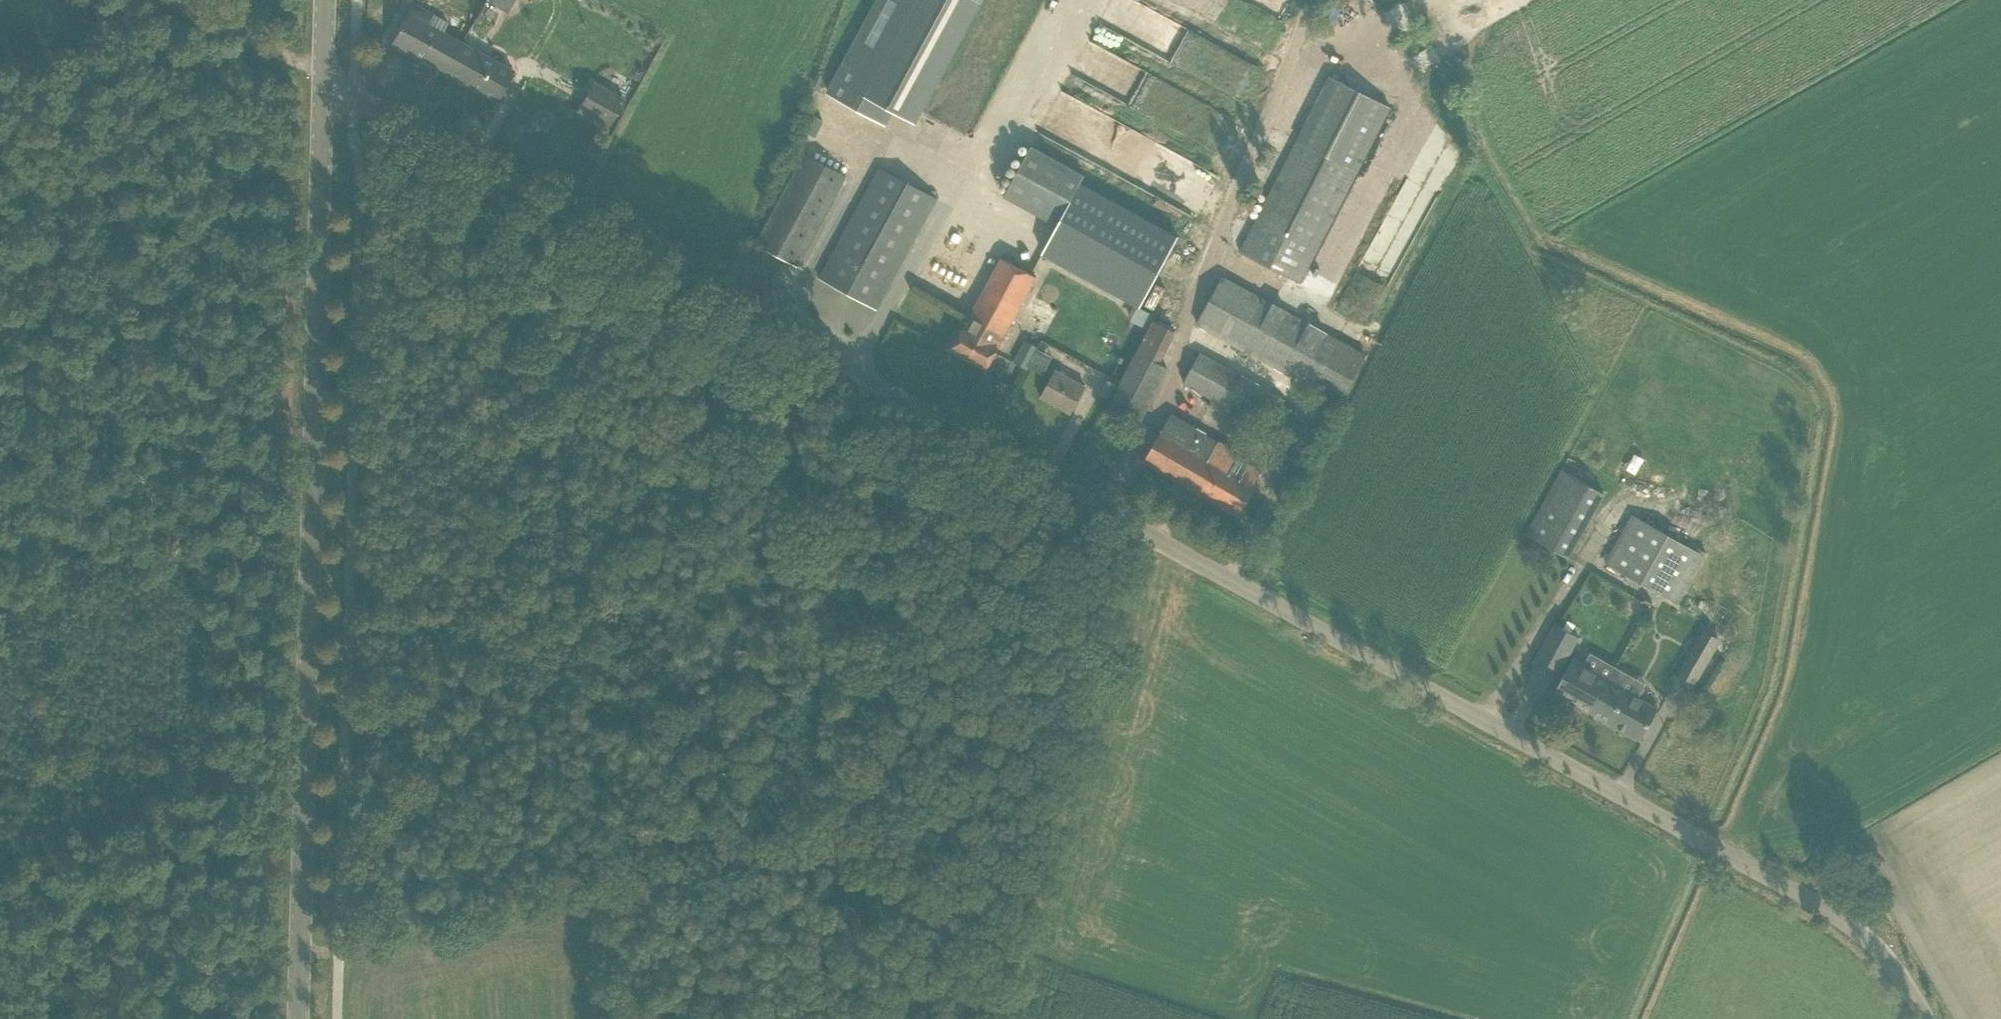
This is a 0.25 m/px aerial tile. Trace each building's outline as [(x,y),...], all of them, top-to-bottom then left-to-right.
[(475,17),(503,32),(519,2),(517,0),(486,0),(475,17)] [(982,0),(876,0),(825,93),(885,126),(893,111),(915,123),(982,0)] [(1276,0),(1112,0),(1100,24),(1160,54),(1179,16),(1263,59),(1285,15),(1272,8),(1276,0)] [(1340,28),(1347,0),(1325,0),(1319,23),(1340,28)] [(391,44),(445,73),(462,42),(442,32),(447,23),(412,3),(391,44)] [(462,42),(445,73),(495,101),(512,70),(462,42)] [(1330,77),(1297,140),(1240,252),(1300,282),(1389,107),(1330,77)] [(576,111),(607,127),(623,98),(592,81),(576,111)] [(1030,146),(1003,196),(1056,225),(1041,253),(1140,306),(1178,236),(1080,182),(1084,175),(1030,146)] [(806,260),(802,257),(846,176),(805,153),(756,243),(802,268),(806,260)] [(819,277),(876,309),(936,198),(878,167),(819,277)] [(986,368),(1036,277),(1001,258),(951,349),(986,368)] [(1197,325),(1339,402),(1364,355),(1223,277),(1197,325)] [(1152,320),(1129,365),(1130,365),(1107,410),(1137,426),(1167,368),(1158,363),(1174,332),(1152,320)] [(1013,362),(1027,369),(1038,347),(1024,340),(1013,362)] [(1183,383),(1262,426),(1279,396),(1199,353),(1183,383)] [(1040,398),(1069,413),(1084,386),(1055,370),(1040,398)] [(1107,381),(1100,394),(1108,398),(1115,385),(1107,381)] [(1254,482),(1260,471),(1248,463),(1247,464),(1238,459),(1241,454),(1218,440),(1217,442),(1204,435),(1206,433),(1171,413),(1143,460),(1238,516),(1256,484),(1254,482)] [(1525,534),(1567,557),(1603,493),(1561,470),(1525,534)] [(1605,562),(1676,603),(1703,555),(1632,515),(1605,562)] [(1559,671),(1578,637),(1555,624),(1536,658),(1559,671)] [(1695,643),(1678,671),(1694,681),(1695,681),(1710,653),(1711,652),(1718,641),(1703,632),(1696,644),(1695,643)] [(1615,684),(1616,682),(1573,658),(1554,691),(1640,740),(1657,708),(1615,684)]
